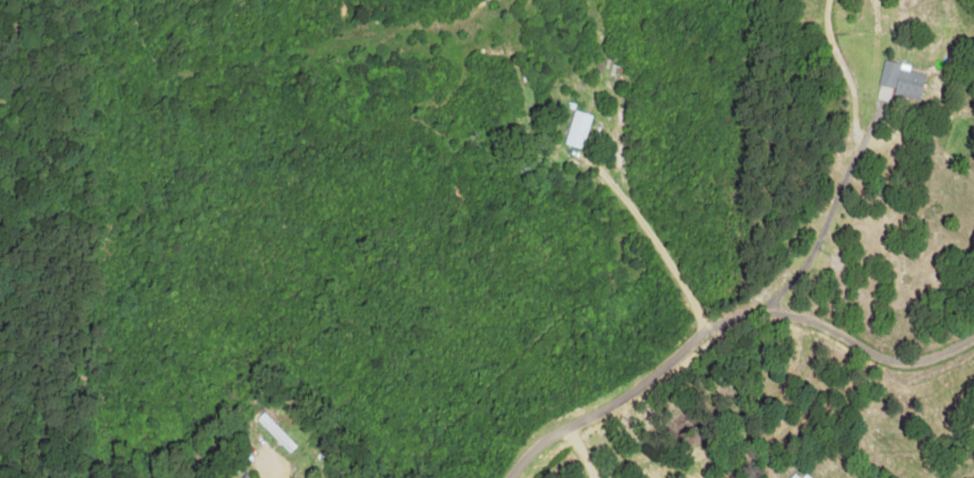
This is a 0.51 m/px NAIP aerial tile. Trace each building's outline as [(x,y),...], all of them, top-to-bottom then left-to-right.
[(877,88),(918,98),(926,70),(884,59),(877,88)] [(581,149),(592,115),(574,109),(563,143),(581,149)] [(257,419),(289,453),(296,446),(264,412),(257,419)]
